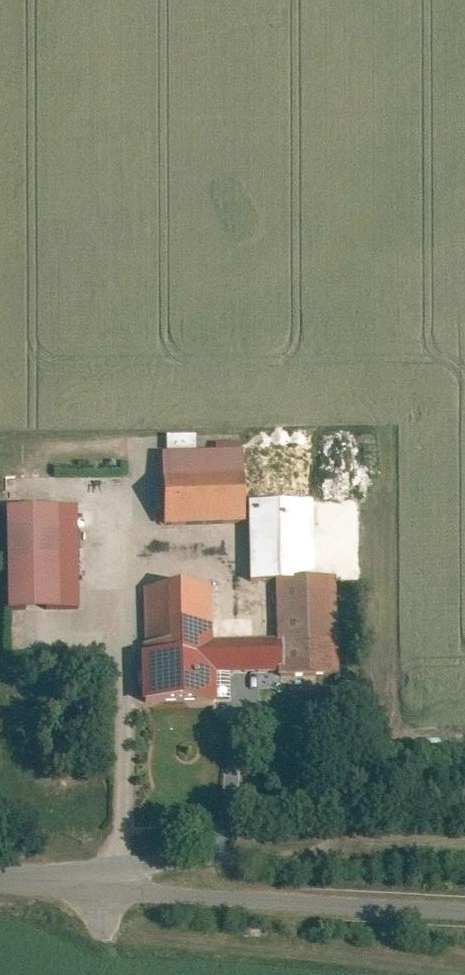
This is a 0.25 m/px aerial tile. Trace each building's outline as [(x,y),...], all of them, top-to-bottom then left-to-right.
[(162,459),(164,530),(244,527),(244,508),(312,506),(312,447),(240,449),(241,456),(162,459)] [(312,506),(244,508),(244,527),(246,592),(275,591),(276,640),(215,642),(213,585),(147,586),(149,653),(141,653),(142,704),(232,702),(232,683),(214,683),(214,675),(280,674),(280,679),(337,678),(334,584),(314,585),(312,506)] [(6,513),(8,615),(78,613),(76,512),(6,513)]
